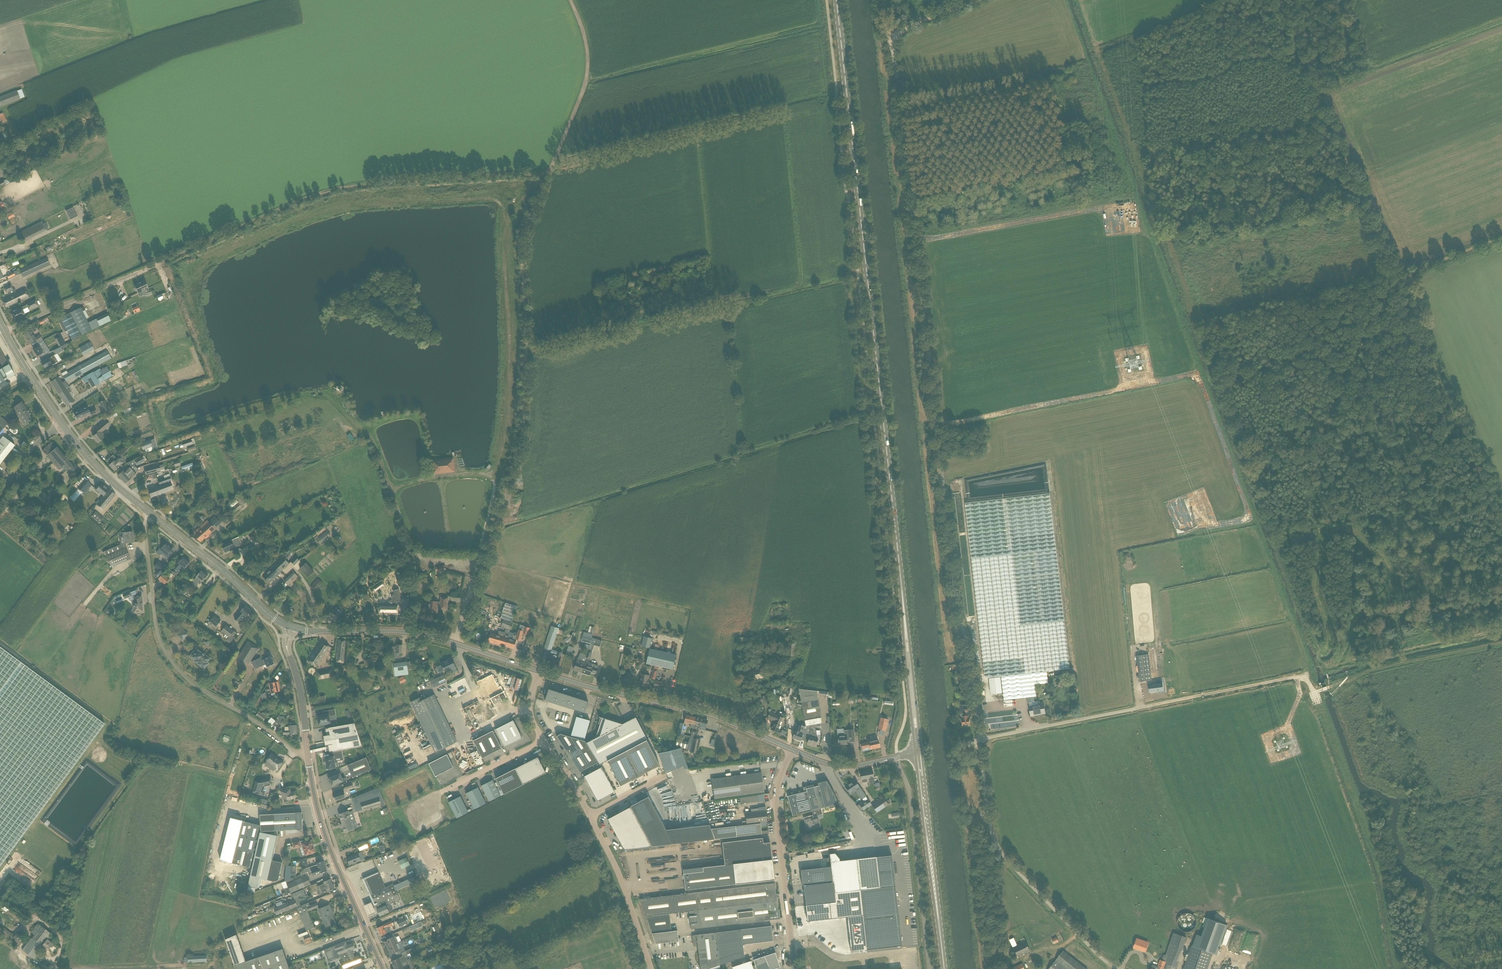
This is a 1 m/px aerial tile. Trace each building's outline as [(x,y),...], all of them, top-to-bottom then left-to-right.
[(5,106),(20,100),(17,90),(0,97),(0,108),(5,106)] [(72,207),(66,211),(70,220),(77,217),(72,207)] [(41,222),(19,233),(23,242),(45,231),(44,229),(47,227),(45,223),(42,224),(41,222)] [(23,277),(50,265),(47,258),(20,270),(23,277)] [(6,275),(8,279),(18,274),(17,270),(6,275)] [(143,295),(144,296),(146,295),(146,293),(150,292),(145,280),(134,285),(135,288),(134,289),(135,290),(136,291),(137,293),(141,292),(143,295)] [(13,289),(11,284),(3,287),(6,293),(8,292),(13,289)] [(15,293),(6,297),(2,299),(6,308),(10,305),(23,299),(23,300),(29,297),(25,289),(15,294),(15,293)] [(10,312),(12,315),(12,316),(13,318),(14,318),(14,319),(18,317),(18,318),(21,317),(20,316),(24,314),(22,310),(25,309),(27,308),(28,310),(38,305),(35,300),(26,305),(21,308),(20,307),(10,312)] [(80,308),(61,317),(63,322),(67,330),(72,340),(81,335),(100,326),(96,318),(88,322),(86,319),(83,311),(85,310),(83,307),(80,308)] [(38,344),(42,341),(43,340),(40,335),(35,338),(32,333),(36,331),(32,324),(28,326),(31,331),(30,331),(24,335),(30,344),(36,340),(38,344)] [(57,338),(61,346),(66,343),(61,336),(57,338)] [(38,347),(33,350),(37,356),(40,354),(42,356),(50,352),(43,341),(36,345),(38,347)] [(90,342),(79,348),(83,355),(94,350),(90,342)] [(55,355),(57,354),(64,350),(61,346),(53,351),(55,355)] [(14,375),(0,349),(0,383),(14,375)] [(71,380),(111,358),(106,350),(75,368),(67,372),(68,373),(63,376),(66,382),(71,379),(71,380)] [(55,355),(54,355),(50,357),(48,359),(46,360),(41,363),(44,368),(49,365),(51,364),(52,365),(58,362),(61,360),(57,354),(55,355)] [(125,360),(117,363),(118,368),(127,365),(125,360)] [(100,369),(86,376),(89,380),(92,387),(102,381),(112,376),(106,367),(101,370),(100,369)] [(50,382),(58,394),(66,389),(68,387),(69,387),(65,381),(62,383),(58,377),(55,379),(50,382)] [(66,389),(58,394),(66,406),(71,403),(74,401),(68,393),(71,391),(68,387),(66,389)] [(33,418),(25,406),(24,404),(24,403),(23,404),(22,401),(14,406),(15,407),(12,409),(16,415),(19,413),(26,423),(33,418)] [(74,413),(77,420),(90,413),(90,415),(96,412),(94,408),(88,411),(87,407),(82,409),(82,408),(78,410),(78,411),(74,413)] [(115,411),(105,415),(107,420),(117,415),(115,411)] [(95,429),(95,430),(97,433),(93,437),(98,443),(102,439),(105,436),(102,432),(110,425),(106,420),(95,429)] [(0,440),(0,464),(15,445),(3,436),(0,440)] [(150,439),(140,443),(142,450),(144,450),(145,453),(157,448),(155,439),(150,440),(150,439)] [(70,473),(72,471),(76,468),(57,446),(56,447),(52,442),(42,450),(58,468),(63,465),(70,473)] [(114,471),(118,468),(124,462),(119,456),(116,458),(113,455),(107,460),(110,464),(109,465),(114,471)] [(137,465),(145,461),(142,456),(135,461),(137,465)] [(431,460),(433,475),(455,472),(453,458),(431,460)] [(146,475),(160,471),(164,469),(163,464),(159,465),(144,469),(146,475)] [(118,475),(122,480),(133,469),(137,468),(135,467),(133,465),(131,466),(130,467),(129,466),(126,469),(127,469),(124,471),(123,470),(121,472),(118,475)] [(133,469),(122,480),(125,483),(129,480),(131,478),(133,476),(132,475),(135,473),(139,470),(137,468),(133,469)] [(991,476),(965,479),(966,483),(965,485),(965,489),(966,499),(970,499),(970,498),(973,486),(975,486),(975,484),(979,485),(979,489),(983,490),(984,496),(986,487),(986,492),(989,493),(990,488),(994,488),(990,487),(990,485),(990,481),(991,476)] [(172,480),(170,477),(158,481),(159,486),(157,486),(148,490),(151,498),(174,489),(171,481),(172,480)] [(85,479),(78,488),(83,492),(90,484),(85,479)] [(95,489),(103,496),(104,495),(105,496),(108,493),(107,493),(109,490),(101,483),(95,489)] [(103,509),(112,499),(115,495),(109,490),(107,493),(108,493),(105,496),(104,495),(103,496),(97,504),(103,509)] [(74,501),(79,494),(76,491),(70,498),(74,501)] [(248,502),(240,493),(235,497),(239,502),(242,506),(248,502)] [(1050,493),(965,503),(985,678),(1001,676),(1003,688),(1004,700),(1027,698),(1034,697),(1036,696),(1035,685),(1048,683),(1047,671),(1070,669),(1050,493)] [(235,498),(226,505),(233,513),(242,506),(235,498)] [(103,518),(98,514),(94,518),(99,523),(103,518)] [(215,516),(208,522),(207,521),(199,528),(195,531),(197,534),(195,535),(201,542),(204,538),(215,529),(215,528),(221,522),(215,516)] [(331,535),(326,529),(315,538),(320,544),(331,535)] [(125,533),(122,533),(122,537),(123,543),(126,543),(134,542),(132,532),(125,533)] [(260,543),(254,532),(249,535),(255,546),(260,543)] [(226,543),(222,545),(225,552),(230,550),(230,551),(235,549),(234,547),(237,546),(236,545),(240,543),(238,539),(238,538),(235,539),(226,543)] [(120,545),(104,551),(106,555),(107,556),(111,567),(130,559),(125,547),(125,548),(126,543),(123,543),(120,544),(120,545)] [(173,549),(166,543),(161,549),(160,548),(156,553),(160,556),(162,554),(163,555),(165,553),(170,556),(172,553),(171,551),(173,549)] [(289,563),(285,559),(287,557),(288,557),(291,554),(290,554),(288,552),(285,555),(285,554),(275,564),(281,571),(289,563)] [(187,566),(190,562),(183,557),(180,561),(174,568),(172,571),(171,572),(176,576),(179,572),(182,567),(185,569),(187,566)] [(300,561),(296,557),(291,562),(294,566),(300,561)] [(159,573),(160,574),(161,575),(168,567),(163,563),(162,565),(158,562),(155,566),(158,569),(157,571),(158,572),(159,573)] [(306,563),(300,568),(308,577),(314,572),(306,563)] [(275,564),(267,572),(263,576),(270,583),(273,579),(281,571),(275,564)] [(203,581),(205,579),(208,575),(201,570),(197,576),(197,577),(192,584),(195,587),(201,580),(203,581)] [(289,586),(298,577),(294,572),(284,581),(289,586)] [(165,584),(168,580),(169,579),(163,574),(159,579),(165,584)] [(310,586),(316,591),(323,583),(317,578),(310,586)] [(382,582),(373,588),(376,591),(384,585),(382,582)] [(130,591),(122,594),(123,595),(124,599),(128,598),(132,596),(133,595),(134,602),(134,603),(133,603),(133,609),(132,610),(132,612),(133,613),(143,612),(142,603),(143,603),(142,595),(139,595),(138,595),(137,589),(130,592),(130,591)] [(380,605),(380,614),(398,614),(398,605),(397,605),(397,602),(402,600),(399,589),(393,591),(395,595),(392,596),(393,600),(393,605),(385,605),(385,606),(381,606),(381,605),(380,605)] [(438,601),(429,601),(428,612),(437,612),(437,607),(440,608),(440,609),(448,609),(448,597),(441,597),(440,602),(438,602),(438,601)] [(501,618),(504,619),(501,627),(510,630),(513,623),(512,622),(517,606),(506,603),(501,618)] [(234,619),(238,622),(244,615),(246,617),(249,615),(252,611),(245,605),(242,609),(236,617),(234,619)] [(332,614),(337,617),(341,612),(340,611),(341,610),(341,609),(340,608),(339,608),(338,608),(337,609),(337,608),(333,613),(332,614)] [(221,620),(215,615),(210,621),(216,627),(221,620)] [(221,631),(229,637),(234,631),(226,625),(221,631)] [(507,638),(505,646),(513,648),(515,644),(516,640),(516,639),(520,640),(522,633),(528,635),(530,628),(525,626),(523,631),(519,630),(518,630),(517,636),(513,635),(514,633),(509,632),(508,636),(507,638)] [(551,650),(555,637),(558,628),(552,626),(550,631),(545,648),(551,650)] [(178,636),(182,639),(182,640),(183,641),(188,634),(182,629),(177,635),(178,636)] [(489,641),(505,646),(507,638),(508,636),(505,635),(506,633),(499,631),(498,635),(491,633),(490,637),(489,641)] [(590,644),(592,638),(593,634),(584,632),(582,641),(590,644)] [(652,638),(644,637),(641,646),(649,648),(652,638)] [(586,655),(585,657),(590,659),(596,639),(592,638),(590,644),(588,651),(586,655)] [(343,664),(345,646),(345,641),(338,640),(336,663),(343,664)] [(330,647),(322,641),(308,661),(317,667),(330,647)] [(239,657),(249,663),(259,648),(248,642),(239,657)] [(794,656),(795,644),(784,643),(782,655),(794,656)] [(397,655),(396,657),(400,657),(400,653),(403,653),(403,645),(401,645),(401,644),(398,644),(398,645),(397,645),(397,647),(395,647),(395,646),(391,646),(391,655),(397,655)] [(749,655),(768,651),(767,644),(748,648),(749,655)] [(105,723),(0,647),(0,866),(105,723)] [(206,664),(209,660),(210,658),(202,652),(201,653),(199,651),(200,650),(197,647),(192,652),(189,656),(193,659),(193,658),(196,660),(195,661),(202,667),(205,663),(206,664)] [(650,648),(646,663),(673,669),(676,654),(650,648)] [(550,653),(549,656),(547,661),(558,665),(560,660),(562,653),(558,651),(557,655),(550,653)] [(584,661),(585,657),(586,655),(580,653),(579,656),(578,659),(574,670),(581,672),(582,668),(581,668),(582,665),(583,665),(584,661)] [(1148,655),(1137,656),(1138,661),(1140,677),(1151,676),(1151,674),(1149,659),(1148,655)] [(270,656),(262,660),(260,657),(252,662),(255,669),(262,665),(266,663),(268,667),(274,664),(270,656)] [(442,665),(437,667),(440,672),(444,670),(451,666),(452,669),(451,669),(452,673),(457,670),(456,667),(454,663),(451,658),(441,663),(442,665)] [(411,661),(407,662),(394,664),(395,676),(408,674),(408,669),(412,669),(411,661)] [(582,668),(581,672),(590,675),(591,672),(596,673),(598,669),(598,666),(589,662),(584,661),(583,665),(582,665),(581,668),(582,668)] [(747,670),(743,671),(745,681),(764,677),(763,668),(752,669),(751,668),(747,669),(747,670)] [(957,670),(958,682),(965,682),(964,669),(963,669),(957,670)] [(332,677),(331,671),(317,673),(319,679),(332,677)] [(641,673),(640,676),(640,678),(639,685),(648,687),(650,679),(649,679),(650,675),(641,673)] [(447,682),(444,675),(430,681),(434,688),(447,682)] [(487,677),(476,681),(486,702),(496,698),(487,677)] [(663,682),(655,680),(653,687),(661,689),(663,682)] [(278,682),(273,683),(269,684),(271,689),(265,690),(266,694),(280,691),(278,682)] [(1162,683),(1148,684),(1149,693),(1163,691),(1162,683)] [(545,700),(555,703),(558,692),(558,693),(549,690),(549,689),(548,689),(545,700)] [(803,715),(806,728),(805,734),(809,734),(808,736),(810,736),(808,743),(811,744),(811,745),(816,746),(818,738),(816,738),(817,735),(815,727),(822,725),(821,713),(820,711),(821,711),(817,691),(799,689),(803,715)] [(558,692),(555,703),(565,706),(568,695),(568,696),(558,693),(559,692),(558,692)] [(457,742),(434,694),(423,699),(422,696),(410,702),(435,752),(457,742)] [(568,695),(565,706),(575,710),(578,698),(578,699),(568,696),(569,695),(568,695)] [(788,697),(783,698),(785,712),(791,711),(788,697)] [(1034,697),(1027,698),(1028,703),(1029,703),(1029,706),(1031,716),(1031,715),(1041,714),(1045,713),(1043,703),(1039,704),(1039,701),(1034,702),(1034,697)] [(578,698),(575,710),(585,713),(588,701),(587,702),(578,699),(578,698)] [(483,700),(479,702),(486,719),(490,717),(483,700)] [(961,717),(963,717),(963,719),(962,719),(963,725),(970,724),(969,718),(969,716),(971,716),(970,712),(971,712),(970,707),(965,708),(966,713),(962,713),(961,714),(960,715),(960,716),(961,717)] [(335,715),(334,709),(322,711),(323,715),(317,716),(318,720),(317,720),(317,723),(319,723),(319,724),(323,723),(323,724),(330,723),(329,716),(335,715)] [(266,717),(259,712),(256,715),(264,720),(266,717)] [(775,723),(773,725),(771,730),(777,732),(780,725),(779,725),(783,717),(771,712),(768,718),(776,721),(775,723)] [(560,713),(559,720),(566,722),(567,715),(560,713)] [(694,727),(696,717),(686,715),(685,721),(691,723),(690,728),(693,728),(694,727)] [(576,716),(571,736),(584,740),(590,720),(576,716)] [(595,738),(586,743),(598,762),(600,764),(607,760),(624,752),(646,740),(647,740),(636,717),(622,724),(602,718),(595,738)] [(694,727),(693,728),(692,734),(691,734),(689,742),(688,748),(690,749),(690,752),(697,754),(701,739),(697,738),(699,728),(705,729),(708,720),(696,717),(694,727)] [(885,731),(888,720),(881,718),(878,729),(885,731)] [(504,747),(522,738),(513,720),(495,729),(504,747)] [(325,728),(326,735),(323,736),(324,741),(358,734),(354,723),(325,728)] [(289,729),(283,729),(283,734),(290,734),(290,736),(294,736),(293,734),(298,734),(297,725),(289,725),(289,729)] [(794,733),(793,738),(801,740),(804,741),(805,736),(805,734),(806,728),(801,727),(797,725),(795,731),(794,733)] [(837,733),(838,745),(844,745),(844,744),(847,744),(847,740),(850,740),(849,737),(854,737),(854,730),(844,730),(844,733),(837,733)] [(502,748),(493,731),(473,740),(482,758),(502,748)] [(358,734),(324,741),(325,745),(328,745),(329,752),(362,746),(358,734)] [(586,743),(585,741),(560,734),(556,736),(564,748),(563,749),(571,762),(572,761),(579,772),(598,762),(586,743)] [(677,739),(676,746),(688,748),(689,745),(689,742),(677,739)] [(867,742),(862,743),(863,749),(863,751),(871,749),(880,747),(878,740),(871,741),(870,739),(867,739),(867,742)] [(646,740),(624,752),(638,777),(659,766),(646,740)] [(681,747),(660,755),(666,774),(688,766),(681,748),(681,747)] [(106,757),(101,748),(92,752),(96,762),(106,757)] [(342,757),(341,751),(330,753),(331,757),(325,758),(325,762),(325,765),(326,764),(327,768),(328,768),(328,769),(332,769),(331,768),(335,767),(334,761),(336,761),(336,758),(342,757)] [(624,752),(607,760),(621,786),(638,777),(624,752)] [(270,754),(265,760),(269,763),(268,764),(271,767),(269,768),(272,771),(274,768),(276,769),(281,762),(280,761),(270,754)] [(447,754),(429,763),(435,776),(453,767),(447,754)] [(347,765),(352,777),(371,769),(366,757),(347,765)] [(523,784),(546,773),(538,757),(515,768),(523,784)] [(595,796),(597,801),(601,799),(602,799),(615,792),(602,767),(584,776),(594,796),(595,796)] [(515,768),(496,778),(504,794),(523,784),(515,768)] [(867,782),(867,778),(869,778),(870,783),(874,782),(873,777),(874,777),(873,770),(860,773),(861,780),(862,779),(863,783),(867,782)] [(764,792),(761,772),(711,779),(714,799),(764,792)] [(340,774),(329,778),(330,779),(329,779),(328,780),(330,783),(331,782),(332,785),(336,784),(337,787),(347,783),(345,777),(342,778),(340,774)] [(255,784),(253,792),(262,795),(264,787),(272,785),(270,778),(256,781),(255,784)] [(501,796),(493,780),(481,786),(489,802),(501,796)] [(788,796),(793,815),(812,810),(821,808),(828,806),(829,809),(835,807),(834,805),(838,804),(835,794),(827,780),(818,783),(818,786),(814,787),(814,784),(803,787),(804,792),(788,796)] [(846,787),(850,793),(855,789),(862,799),(866,797),(855,780),(846,787)] [(486,803),(478,787),(466,793),(474,809),(486,803)] [(356,812),(385,803),(379,788),(352,799),(356,812)] [(288,800),(291,799),(296,798),(294,792),(291,793),(290,789),(281,791),(283,799),(284,802),(288,801),(288,800)] [(334,799),(334,800),(335,800),(345,797),(343,789),(333,793),(334,797),(334,798),(334,799)] [(468,812),(460,796),(449,802),(457,818),(468,812)] [(630,807),(652,846),(674,844),(649,797),(630,807)] [(888,804),(884,797),(871,805),(876,812),(888,804)] [(862,803),(858,806),(862,811),(865,808),(871,805),(867,799),(862,803)] [(630,807),(607,819),(624,849),(652,846),(630,807)] [(759,807),(759,808),(751,809),(751,812),(746,813),(746,821),(742,821),(743,825),(736,826),(711,829),(715,839),(737,836),(762,834),(761,822),(762,822),(767,821),(766,811),(766,807),(759,807)] [(814,815),(804,818),(806,826),(815,824),(816,828),(820,826),(818,818),(823,817),(822,813),(821,808),(812,810),(814,815)] [(340,814),(345,832),(354,829),(351,823),(356,821),(352,811),(348,812),(348,811),(340,814)] [(302,812),(260,815),(261,831),(303,829),(302,812)] [(231,817),(220,860),(232,863),(235,848),(242,820),(231,817)] [(253,853),(259,830),(260,825),(242,820),(235,848),(232,863),(250,867),(253,853)] [(274,881),(278,880),(282,863),(272,860),(278,836),(260,832),(255,857),(246,895),(255,891),(256,888),(257,888),(259,878),(274,881)] [(703,871),(683,874),(685,890),(722,886),(774,880),(773,868),(772,859),(770,860),(772,858),(771,844),(769,842),(763,843),(763,837),(724,841),(725,861),(717,862),(717,866),(703,867),(703,871)] [(851,839),(814,847),(815,852),(852,844),(851,839)] [(300,841),(292,842),(294,848),(299,847),(302,846),(304,851),(300,852),(302,857),(306,855),(315,852),(311,840),(307,841),(306,840),(300,841)] [(360,851),(369,847),(366,841),(357,844),(360,851)] [(361,852),(347,858),(350,865),(361,860),(361,861),(365,860),(361,852)] [(835,853),(829,853),(831,865),(831,867),(833,882),(834,882),(835,892),(860,890),(880,887),(878,872),(876,857),(876,856),(840,861),(839,858),(835,853)] [(892,855),(876,857),(878,872),(893,870),(892,855)] [(403,858),(398,861),(401,868),(407,865),(403,858)] [(317,865),(307,868),(307,869),(308,872),(325,866),(324,861),(319,862),(316,863),(317,865)] [(325,866),(308,872),(309,875),(313,874),(313,876),(320,873),(327,871),(325,866)] [(826,867),(801,870),(802,885),(804,885),(833,882),(831,867),(827,867),(826,867)] [(893,870),(878,872),(880,887),(895,886),(893,870)] [(369,877),(364,879),(365,879),(371,893),(370,894),(375,903),(377,908),(378,907),(379,908),(379,909),(383,907),(383,906),(383,905),(384,905),(383,904),(388,902),(386,898),(397,894),(396,890),(394,885),(393,884),(385,887),(381,879),(379,873),(369,877)] [(285,881),(281,882),(284,889),(286,894),(311,884),(307,875),(294,881),(293,878),(286,881),(285,881)] [(314,892),(317,891),(333,884),(330,879),(323,882),(324,883),(318,886),(317,883),(309,886),(312,893),(314,892)] [(833,882),(804,885),(806,905),(836,902),(835,893),(835,892),(834,882),(833,882)] [(640,899),(652,934),(655,944),(679,941),(678,930),(672,931),(670,914),(690,911),(691,916),(690,916),(691,929),(701,928),(771,920),(779,919),(780,919),(779,911),(779,910),(778,910),(775,883),(774,883),(741,887),(640,899)] [(333,884),(317,891),(319,895),(321,893),(327,890),(328,891),(335,888),(333,884)] [(880,887),(860,890),(864,919),(898,915),(895,886),(880,887)] [(292,894),(295,900),(306,895),(303,889),(292,894)] [(836,902),(806,905),(807,921),(847,917),(851,951),(867,949),(864,919),(860,890),(835,892),(835,893),(836,902)] [(400,899),(397,894),(386,898),(388,902),(383,904),(384,905),(383,905),(383,906),(383,907),(379,909),(379,908),(377,909),(380,915),(385,913),(389,912),(393,910),(390,903),(400,899)] [(297,906),(295,900),(274,909),(276,915),(297,906)] [(301,905),(298,907),(297,907),(307,931),(314,927),(307,911),(309,910),(318,906),(317,903),(310,906),(309,902),(301,905)] [(371,903),(363,906),(368,917),(375,914),(371,903)] [(319,909),(322,916),(321,916),(323,922),(322,922),(322,923),(323,927),(324,927),(325,927),(331,925),(330,925),(335,923),(331,912),(332,912),(330,905),(319,909)] [(45,923),(48,919),(36,910),(33,913),(45,923)] [(421,911),(410,916),(413,923),(424,918),(421,911)] [(898,915),(864,919),(867,949),(902,945),(898,915)] [(396,921),(399,927),(408,923),(405,917),(396,921)] [(1198,935),(1193,946),(1204,950),(1211,953),(1212,951),(1217,952),(1227,925),(1217,921),(1208,918),(1202,936),(1198,935)] [(381,936),(385,934),(390,932),(388,927),(393,925),(391,922),(377,928),(381,936)] [(422,926),(420,922),(409,926),(411,931),(422,926)] [(52,934),(38,923),(31,932),(34,935),(22,950),(33,959),(43,947),(48,950),(53,944),(48,940),(52,934)] [(17,944),(19,946),(24,939),(16,933),(15,935),(12,933),(11,934),(1,926),(0,927),(0,934),(15,946),(17,944)] [(771,926),(716,932),(719,959),(720,965),(744,956),(743,944),(773,941),(772,935),(771,926)] [(694,946),(698,946),(700,966),(700,968),(707,968),(720,965),(719,959),(716,932),(696,935),(692,935),(693,945),(694,946)] [(245,961),(235,933),(224,938),(234,965),(235,968),(290,968),(283,948),(245,961)] [(1173,933),(1170,942),(1183,946),(1186,937),(1173,933)] [(398,943),(399,943),(396,936),(394,936),(393,934),(385,937),(387,941),(385,942),(387,947),(398,943)] [(1136,938),(1133,948),(1142,951),(1145,941),(1136,938)] [(324,950),(329,963),(340,958),(343,957),(345,961),(341,963),(343,967),(337,968),(350,968),(349,966),(362,961),(359,955),(354,957),(353,953),(351,950),(354,949),(352,943),(352,944),(347,945),(345,941),(335,945),(324,950)] [(1018,956),(1030,950),(1026,942),(1014,947),(1018,956)] [(1183,946),(1170,942),(1165,957),(1164,959),(1168,961),(1165,968),(1177,968),(1179,964),(1177,963),(1183,946)] [(394,956),(398,954),(401,952),(401,953),(402,952),(402,953),(406,951),(404,946),(400,948),(398,943),(387,947),(390,953),(392,952),(394,956)] [(1184,968),(1207,968),(1213,953),(1211,953),(1204,950),(1193,946),(1191,946),(1188,954),(1184,967),(1184,968)] [(392,961),(394,966),(410,959),(407,954),(406,951),(402,953),(401,953),(403,956),(401,956),(401,957),(399,958),(396,959),(392,961)] [(1064,952),(1063,951),(1049,968),(1087,968),(1064,952)] [(757,968),(780,968),(779,967),(780,967),(775,952),(753,960),(757,968)] [(662,959),(665,968),(691,968),(687,953),(662,959)] [(401,968),(403,968),(403,967),(409,964),(411,968),(416,966),(413,958),(394,966),(395,968),(401,968)] [(449,968),(451,968),(455,967),(451,958),(445,961),(449,968)] [(1166,962),(1160,960),(1157,967),(1158,967),(1157,968),(1163,968),(1166,962)] [(733,968),(753,968),(751,961),(732,967),(733,968)]
